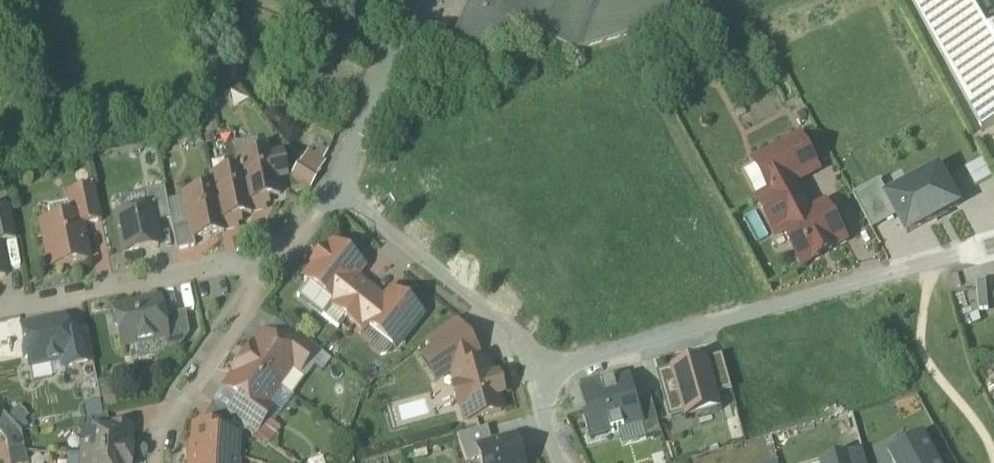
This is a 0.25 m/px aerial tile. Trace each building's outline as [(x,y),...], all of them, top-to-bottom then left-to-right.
[(454,54),(490,70),(511,24),(580,55),(684,26),(676,0),(478,0),(454,54)] [(989,133),(993,130),(993,35),(972,0),(916,0),(913,2),(989,133)] [(788,234),(806,267),(850,243),(831,208),(814,218),(797,187),(823,173),(806,141),(760,166),(761,169),(751,175),(766,202),(762,204),(781,238),(788,234)] [(275,155),(244,161),(247,173),(255,215),(269,212),(267,202),(284,198),(282,190),(284,187),(282,175),(279,174),(275,155)] [(882,192),(902,230),(956,200),(936,163),(882,192)] [(247,173),(217,180),(219,192),(228,234),(241,231),(239,220),(256,217),(255,215),(247,173)] [(77,221),(46,227),(55,270),(93,263),(90,251),(91,251),(89,241),(88,241),(86,229),(107,224),(100,190),(72,196),(77,221)] [(152,213),(121,219),(129,256),(163,249),(159,226),(176,222),(169,191),(148,195),(152,213)] [(219,192),(189,198),(194,224),(177,227),(182,253),(200,249),(198,241),(228,235),(228,234),(219,192)] [(10,279),(4,246),(21,243),(14,211),(0,214),(0,281),(10,279)] [(367,271),(337,248),(331,255),(329,253),(317,268),(320,269),(309,282),(331,300),(334,296),(341,301),(335,308),(352,322),(374,294),(359,281),(367,271)] [(371,329),(400,352),(426,319),(415,310),(414,304),(408,300),(403,300),(396,295),(388,305),(374,294),(352,322),(367,334),(371,329)] [(164,304),(120,312),(122,318),(119,322),(121,328),(124,330),(128,350),(169,341),(172,355),(184,353),(195,337),(190,314),(167,319),(164,304)] [(69,322),(27,331),(31,349),(28,353),(30,363),(34,366),(35,370),(36,370),(39,384),(58,380),(55,366),(67,363),(69,372),(98,366),(92,334),(73,338),(69,322)] [(437,355),(425,365),(441,388),(455,374),(488,366),(483,355),(486,353),(463,326),(432,347),(437,355)] [(248,363),(283,389),(298,369),(306,375),(322,353),(295,333),(284,349),(269,338),(255,356),(254,355),(248,363)] [(669,368),(681,416),(717,407),(704,359),(669,368)] [(243,373),(230,391),(245,402),(233,417),(239,421),(261,437),(277,415),(269,409),(283,389),(248,363),(242,372),(243,373)] [(501,380),(497,364),(488,366),(455,374),(468,425),(511,414),(508,401),(516,399),(510,377),(501,380)] [(239,421),(233,417),(218,406),(210,418),(210,424),(202,423),(201,430),(199,430),(198,453),(196,454),(196,460),(238,462),(242,462),(244,440),(232,439),(232,432),(239,421)] [(0,417),(0,430),(11,442),(13,454),(29,451),(26,434),(5,412),(0,417)] [(90,435),(88,457),(136,461),(136,454),(134,453),(136,431),(114,429),(112,417),(84,423),(83,435),(90,435)] [(476,442),(491,438),(487,425),(459,432),(467,459),(480,455),(476,442)] [(476,442),(480,455),(482,462),(526,462),(517,430),(491,438),(476,442)] [(890,455),(894,462),(940,462),(924,436),(890,455)] [(862,446),(835,452),(838,462),(866,462),(862,446)]
